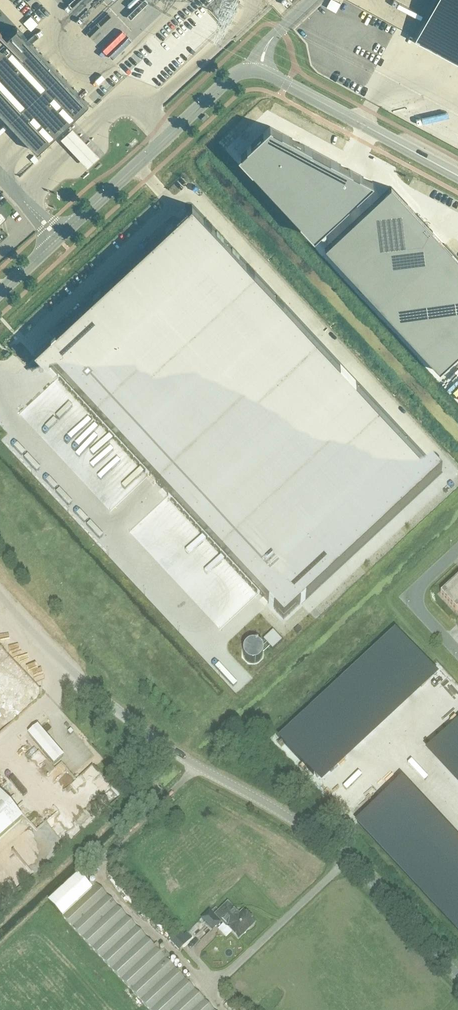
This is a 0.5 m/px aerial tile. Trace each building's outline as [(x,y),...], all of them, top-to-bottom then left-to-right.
[(416,38),(457,61),(457,0),(437,0),(416,38)] [(1,113),(37,151),(59,130),(88,103),(52,65),(16,26),(11,31),(6,36),(0,30),(0,112),(1,113)] [(270,125),(238,155),(314,236),(373,181),(372,180),(369,183),(363,176),(364,176),(270,125)] [(73,127),(62,137),(89,166),(100,156),(73,127)] [(324,248),(439,371),(457,354),(457,258),(391,185),(324,248)] [(192,204),(34,351),(283,620),(442,472),(192,204)] [(456,610),(457,608),(457,577),(440,593),(456,610)] [(273,630),(263,639),(272,650),(282,640),(273,630)] [(395,632),(280,739),(313,775),(429,668),(395,632)] [(434,744),(457,770),(457,722),(434,744)] [(63,756),(37,726),(28,734),(54,764),(63,756)] [(357,822),(457,930),(457,858),(393,788),(357,822)] [(21,818),(0,794),(0,839),(21,821),(21,818)] [(31,857),(55,844),(49,832),(24,845),(31,857)] [(97,884),(62,916),(149,1009),(214,1009),(97,884)] [(238,938),(254,923),(243,911),(239,914),(228,903),(215,914),(238,938)] [(55,921),(64,912),(60,908),(51,916),(55,921)] [(205,944),(215,932),(211,928),(200,939),(205,944)] [(237,997),(230,989),(222,995),(229,1004),(237,997)]
